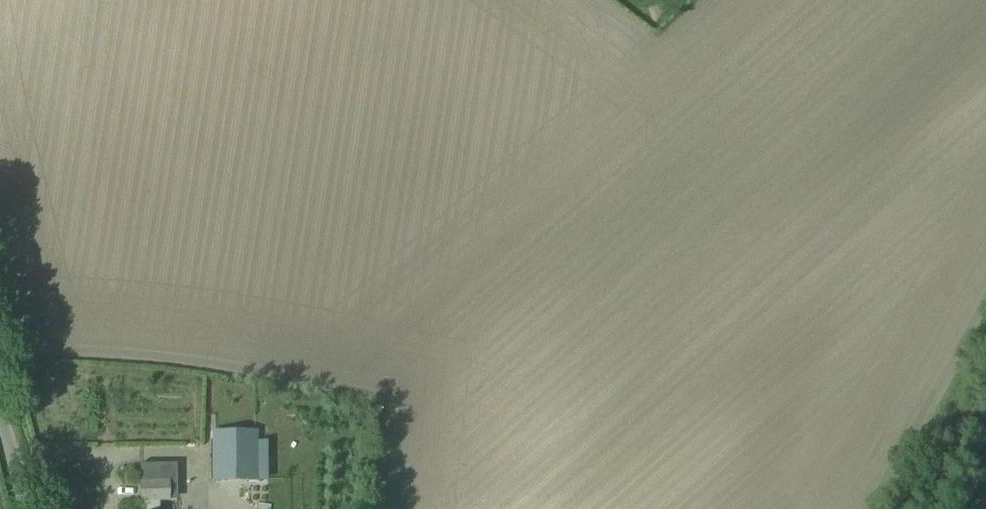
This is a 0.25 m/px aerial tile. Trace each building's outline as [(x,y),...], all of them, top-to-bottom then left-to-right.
[(214,481),(254,480),(253,432),(213,433),(214,481)] [(159,501),(167,501),(166,483),(137,483),(137,501),(141,501),(141,508),(159,508),(159,501)]
